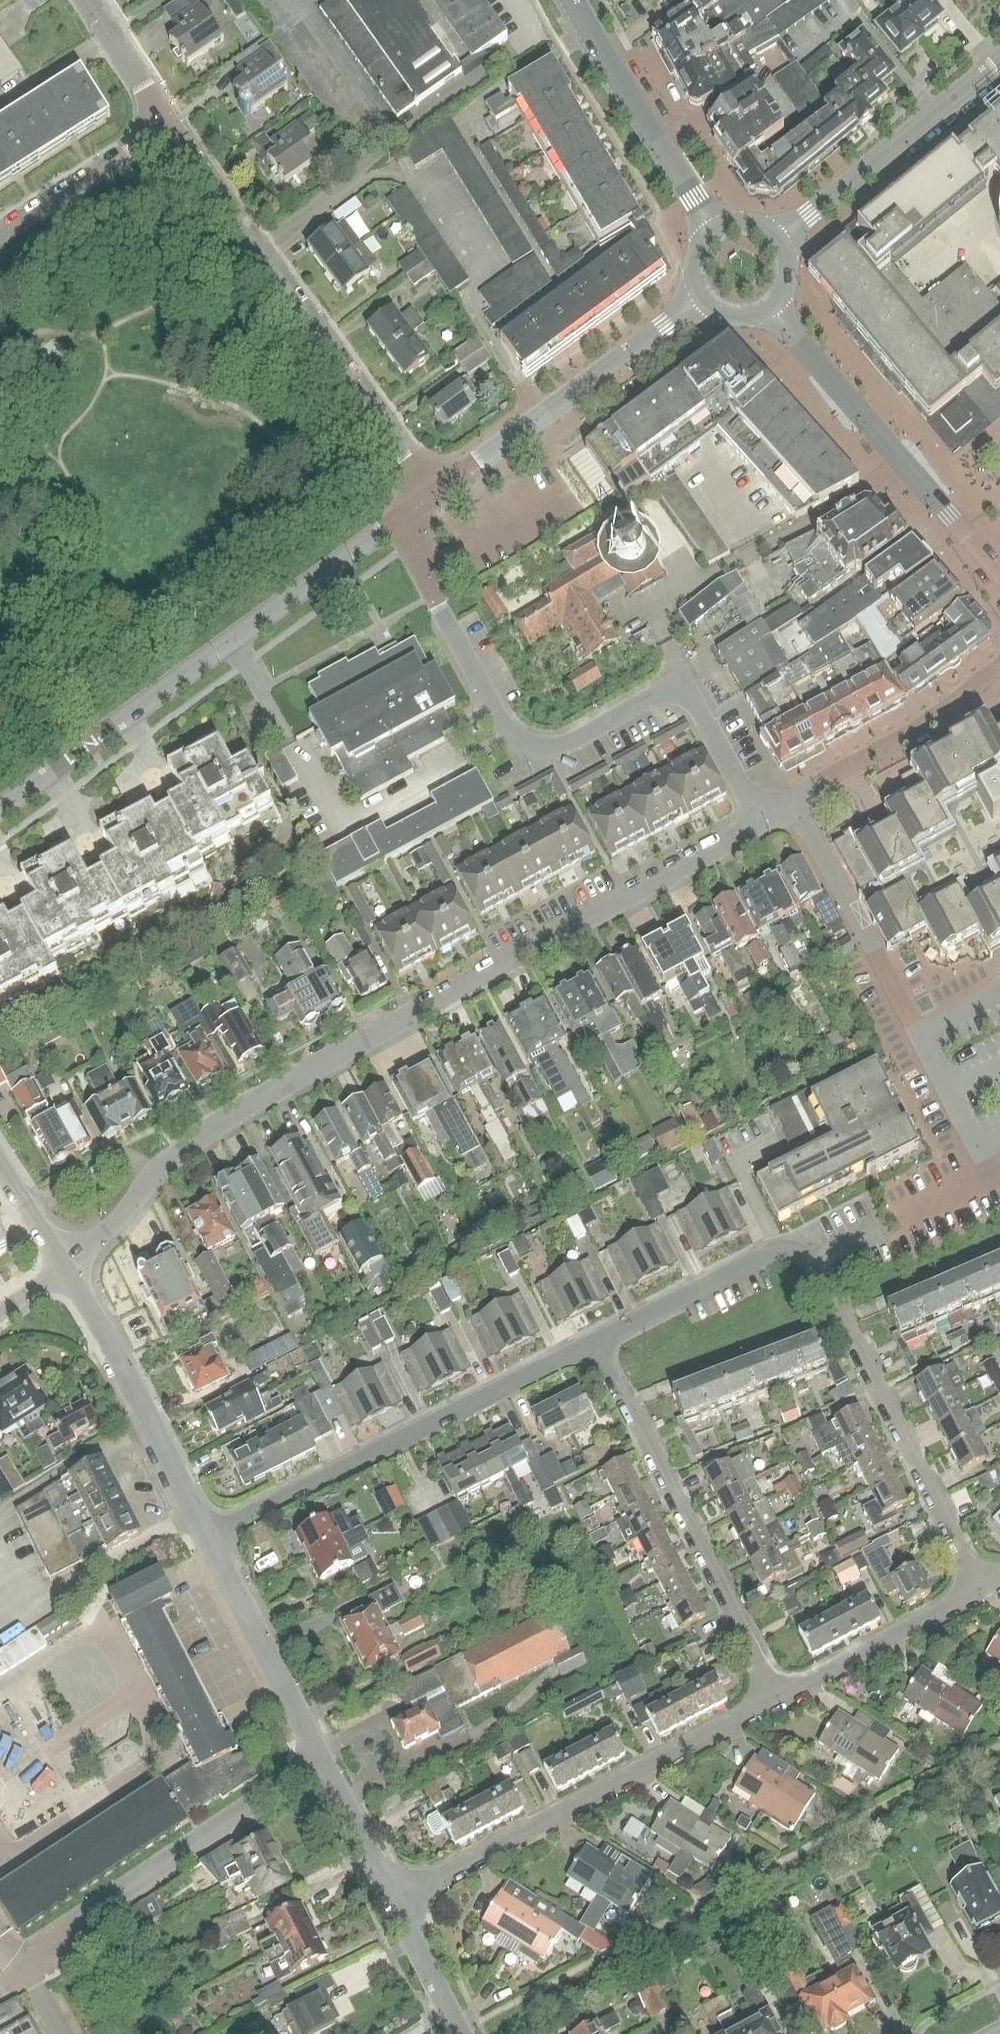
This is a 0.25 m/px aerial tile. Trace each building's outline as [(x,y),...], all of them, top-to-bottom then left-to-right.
[(238,0),(222,0),(237,20),(247,13),(238,0)] [(414,71),(446,52),(457,71),(512,37),(489,0),(370,0),(414,71)] [(664,59),(749,0),(701,0),(651,36),(664,59)] [(703,68),(701,65),(767,22),(775,17),(784,11),(776,0),(749,0),(664,59),(677,82),(703,68)] [(812,15),(800,0),(797,0),(791,5),(803,22),(812,15)] [(812,15),(821,9),(814,0),(800,0),(812,15)] [(827,0),(814,0),(821,9),(829,2),(827,0)] [(923,40),(898,9),(891,0),(877,0),(878,2),(877,3),(891,20),(879,30),(904,61),(915,52),(913,48),(923,40)] [(923,40),(938,28),(935,24),(941,20),(926,0),(908,0),(908,1),(898,9),(923,40)] [(784,11),(796,28),(803,22),(791,5),(784,11)] [(172,25),(178,34),(169,41),(187,67),(223,41),(199,6),(172,25)] [(787,34),(796,28),(784,11),(775,17),(787,34)] [(767,22),(779,40),(787,34),(775,17),(767,22)] [(755,69),(749,58),(755,54),(757,58),(777,47),(775,43),(780,40),(779,40),(767,22),(701,65),(703,68),(677,82),(690,104),(697,107),(718,96),(720,100),(746,85),(742,76),(755,69)] [(867,75),(877,89),(892,76),(862,38),(841,55),(857,75),(861,80),(867,75)] [(780,40),(775,43),(777,47),(791,66),(795,62),(780,40)] [(2,41),(0,43),(0,58),(9,51),(2,41)] [(236,74),(243,84),(233,91),(251,116),(288,90),(273,70),(283,63),(269,44),(259,50),(262,54),(236,74)] [(802,71),(808,80),(833,60),(826,50),(802,71)] [(16,61),(9,51),(0,58),(0,72),(16,61)] [(16,61),(0,72),(0,84),(2,86),(23,71),(16,61)] [(627,229),(629,228),(632,235),(637,232),(637,231),(644,227),(567,97),(571,95),(552,64),(508,90),(512,97),(506,102),(501,94),(486,103),(495,120),(521,104),(602,241),(626,227),(627,229)] [(797,64),(773,81),(777,91),(779,90),(784,101),(786,100),(792,111),(795,109),(802,120),(825,103),(808,80),(802,71),(797,64)] [(84,75),(27,111),(55,154),(111,118),(84,75)] [(864,112),(866,114),(885,99),(877,89),(867,75),(861,80),(857,75),(845,85),(856,99),(852,103),(861,114),(864,112)] [(824,111),(846,140),(871,120),(866,114),(864,112),(861,114),(852,103),(856,99),(845,85),(833,94),(838,100),(824,111)] [(756,92),(707,123),(727,154),(723,156),(733,171),(762,151),(778,139),(784,135),(756,92)] [(797,125),(823,158),(846,140),(824,111),(821,107),(797,125)] [(55,154),(27,111),(0,128),(0,188),(55,154)] [(270,144),(276,154),(267,161),(284,186),(321,160),(304,135),(317,126),(310,116),(270,144)] [(970,144),(958,154),(950,145),(916,173),(921,180),(908,190),(903,184),(848,230),(853,236),(850,238),(851,239),(824,261),(825,262),(818,268),(831,301),(837,298),(849,315),(841,322),(854,338),(860,333),(870,346),(864,351),(888,381),(893,377),(929,422),(933,419),(955,447),(996,414),(973,385),(983,377),(966,356),(948,371),(933,352),(951,337),(923,303),(900,274),(898,276),(890,265),(982,189),(983,190),(985,189),(983,187),(995,178),(999,184),(999,119),(971,143),(969,141),(968,142),(970,144)] [(431,132),(437,142),(456,130),(450,121),(431,132)] [(781,149),(802,175),(823,158),(797,125),(784,135),(778,139),(784,146),(781,149)] [(462,139),(456,130),(437,142),(442,151),(462,139)] [(442,151),(437,142),(431,132),(422,138),(433,157),(442,151)] [(424,162),(433,157),(422,138),(413,144),(424,162)] [(442,151),(448,161),(468,149),(462,139),(442,151)] [(766,177),(779,193),(802,175),(781,149),(784,146),(778,139),(762,151),(770,160),(769,161),(776,169),(766,177)] [(561,260),(489,143),(478,150),(557,280),(585,259),(577,249),(561,260)] [(415,168),(424,162),(413,144),(403,149),(415,168)] [(474,159),(468,149),(448,161),(455,171),(474,159)] [(750,196),(771,198),(772,198),(779,193),(766,177),(776,169),(769,161),(770,160),(762,151),(733,171),(750,196)] [(455,171),(461,180),(480,168),(474,159),(455,171)] [(461,180),(466,190),(486,178),(480,168),(461,180)] [(466,190),(472,199),(492,188),(486,178),(466,190)] [(472,199),(478,209),(498,197),(492,188),(472,199)] [(394,211),(412,199),(406,189),(388,202),(394,211)] [(337,210),(343,220),(366,206),(360,196),(337,210)] [(478,209),(484,219),(503,207),(498,197),(478,209)] [(418,207),(412,199),(394,211),(400,219),(418,207)] [(418,207),(400,219),(406,229),(424,216),(418,207)] [(484,219),(490,228),(509,216),(503,207),(484,219)] [(406,229),(412,237),(430,225),(424,216),(406,229)] [(490,228),(496,238),(515,226),(509,216),(490,228)] [(363,244),(346,220),(340,224),(334,229),(334,228),(307,249),(325,272),(352,252),(363,244)] [(412,237),(418,246),(436,234),(430,225),(412,237)] [(496,238),(502,247),(521,235),(515,226),(496,238)] [(637,232),(632,235),(637,243),(504,343),(528,374),(661,273),(646,253),(655,246),(648,234),(644,227),(637,231),(637,232)] [(418,246),(420,250),(424,256),(442,244),(436,234),(418,246)] [(502,247),(507,256),(527,244),(521,235),(502,247)] [(407,237),(398,243),(405,254),(414,248),(407,237)] [(363,244),(352,252),(325,272),(342,295),(369,275),(367,272),(377,264),(363,244)] [(424,256),(428,262),(431,265),(448,253),(442,244),(424,256)] [(532,254),(527,244),(507,256),(513,266),(532,254)] [(424,256),(420,250),(396,269),(404,279),(428,262),(424,256)] [(455,263),(448,253),(431,265),(435,273),(437,275),(455,263)] [(552,284),(534,256),(526,262),(537,278),(520,291),(509,299),(501,306),(492,312),(484,318),(491,327),(552,284)] [(435,273),(431,265),(428,262),(404,279),(412,290),(435,273)] [(526,262),(507,274),(520,291),(537,278),(526,262)] [(437,275),(442,283),(460,271),(455,263),(437,275)] [(923,303),(951,337),(933,352),(948,371),(966,356),(983,377),(973,385),(996,414),(999,417),(999,309),(990,297),(966,268),(923,303)] [(468,282),(460,271),(442,283),(450,294),(468,282)] [(509,299),(520,291),(507,274),(497,282),(509,299)] [(501,306),(509,299),(497,282),(488,288),(501,306)] [(492,312),(501,306),(488,288),(479,295),(492,312)] [(999,309),(999,288),(990,297),(999,309)] [(368,330),(386,354),(412,336),(411,335),(422,326),(410,309),(399,318),(394,311),(368,330)] [(429,360),(412,336),(386,354),(404,379),(429,360)] [(450,355),(459,368),(483,350),(475,338),(450,355)] [(614,429),(612,430),(648,480),(650,483),(663,473),(695,449),(710,436),(717,431),(726,441),(796,518),(797,519),(852,488),(858,485),(858,484),(855,481),(853,483),(833,461),(813,438),(773,394),(775,392),(774,390),(772,391),(767,385),(759,376),(760,375),(729,340),(698,363),(679,378),(664,390),(663,391),(614,429)] [(490,361),(483,350),(459,368),(465,378),(490,361)] [(457,388),(429,409),(444,430),(475,407),(469,398),(476,393),(465,378),(455,385),(457,388)] [(612,430),(589,447),(623,495),(648,480),(612,430)] [(683,485),(676,475),(668,480),(663,473),(650,483),(662,500),(683,485)] [(683,485),(662,500),(669,509),(690,495),(683,485)] [(696,504),(690,495),(669,509),(676,519),(696,504)] [(696,504),(676,519),(683,529),(703,514),(696,504)] [(820,532),(786,549),(800,580),(802,578),(805,582),(799,587),(808,601),(854,569),(861,570),(906,537),(905,536),(903,537),(888,521),(890,519),(888,517),(887,518),(881,511),(877,514),(875,511),(876,510),(870,505),(865,504),(864,504),(820,532)] [(710,524),(703,514),(683,529),(690,539),(710,524)] [(529,645),(563,625),(585,661),(617,641),(588,596),(592,594),(598,605),(623,589),(628,597),(664,577),(656,563),(647,568),(649,563),(650,559),(650,554),(649,551),(648,547),(646,544),(643,541),(638,538),(635,537),(630,535),(622,521),(563,555),(568,562),(560,567),(567,578),(543,593),(548,600),(513,620),(529,645)] [(710,524),(690,539),(697,548),(717,534),(710,524)] [(724,544),(717,534),(697,548),(704,558),(724,544)] [(832,602),(799,626),(815,648),(849,626),(932,565),(913,543),(911,544),(832,602)] [(704,558),(709,565),(730,554),(724,544),(704,558)] [(919,640),(917,637),(965,601),(934,568),(890,602),(888,599),(857,621),(883,665),(919,640)] [(718,582),(679,614),(689,630),(730,597),(718,582)] [(506,615),(488,588),(476,596),(495,623),(506,615)] [(793,603),(761,624),(760,622),(716,651),(740,694),(787,665),(770,637),(802,617),(793,603)] [(944,621),(954,635),(968,654),(990,639),(992,631),(967,604),(944,621)] [(952,669),(959,665),(959,661),(968,654),(954,635),(944,643),(933,629),(926,635),(914,644),(921,653),(937,676),(949,668),(952,669)] [(873,721),(882,716),(880,713),(883,711),(852,657),(841,638),(822,651),(832,669),(863,723),(871,718),(873,721)] [(317,677),(319,681),(308,687),(320,710),(310,716),(317,729),(332,757),(335,755),(360,802),(413,774),(406,763),(443,743),(441,739),(454,732),(443,713),(455,707),(435,670),(431,672),(414,641),(397,649),(378,660),(374,652),(347,666),(345,662),(317,677)] [(871,647),(852,657),(883,711),(892,707),(895,708),(901,705),(901,702),(905,699),(893,680),(886,669),(884,665),(882,667),(871,647)] [(884,665),(886,669),(893,680),(905,699),(915,692),(918,694),(925,690),(924,686),(937,676),(921,653),(913,659),(906,649),(884,665)] [(573,677),(583,692),(608,675),(597,660),(573,677)] [(803,663),(784,675),(822,745),(824,744),(828,746),(835,742),(835,738),(843,734),(812,680),(803,663)] [(862,723),(863,723),(832,669),(812,680),(843,734),(851,729),(855,731),(861,727),(860,724),(862,723)] [(814,749),(822,745),(784,675),(746,699),(766,734),(763,736),(781,768),(785,765),(788,768),(793,765),(807,758),(816,752),(814,749)] [(833,845),(860,895),(876,886),(885,901),(864,912),(863,912),(882,947),(886,955),(887,954),(889,958),(898,954),(910,947),(910,946),(908,943),(916,939),(923,935),(936,959),(938,962),(939,962),(942,966),(953,960),(962,955),(960,951),(976,942),(986,959),(999,951),(999,715),(999,716),(985,723),(984,722),(962,734),(965,739),(946,750),(949,754),(931,764),(929,759),(908,770),(911,775),(910,775),(901,780),(904,786),(900,788),(905,798),(903,800),(882,811),(885,816),(876,820),(875,817),(841,836),(843,840),(833,845)] [(686,723),(652,741),(656,748),(690,730),(686,723)] [(248,759),(232,768),(214,734),(181,752),(183,756),(167,765),(184,794),(169,802),(194,848),(274,806),(260,782),(264,780),(262,776),(258,778),(248,759)] [(661,758),(674,751),(670,742),(657,749),(661,758)] [(645,745),(614,762),(618,769),(649,752),(645,745)] [(271,754),(286,785),(301,778),(286,746),(271,754)] [(703,751),(663,773),(687,817),(727,795),(703,751)] [(649,766),(644,756),(635,760),(641,771),(649,766)] [(636,771),(632,763),(621,769),(626,777),(636,771)] [(607,766),(569,786),(573,794),(611,773),(607,766)] [(554,771),(516,793),(520,801),(550,784),(558,799),(566,795),(554,771)] [(336,889),(493,803),(476,772),(431,797),(436,807),(386,834),(381,824),(334,850),(319,858),(336,889)] [(663,773),(625,794),(649,838),(687,817),(663,773)] [(596,781),(601,789),(608,785),(604,777),(596,781)] [(612,858),(649,838),(625,794),(588,814),(612,858)] [(509,797),(493,805),(497,813),(513,804),(509,797)] [(533,797),(524,802),(528,810),(538,805),(533,797)] [(206,871),(194,848),(169,802),(153,811),(146,798),(113,816),(116,820),(100,829),(116,859),(102,866),(127,913),(206,871)] [(499,816),(492,804),(481,810),(488,822),(499,816)] [(572,808),(531,830),(555,875),(596,853),(572,808)] [(531,830),(494,851),(518,895),(555,875),(531,830)] [(454,855),(443,835),(435,840),(446,860),(454,855)] [(37,902),(22,910),(50,960),(66,951),(64,947),(127,913),(102,866),(85,875),(67,841),(34,859),(37,863),(21,872),(37,902)] [(450,880),(431,843),(422,847),(423,849),(429,860),(442,885),(450,880)] [(423,849),(410,856),(416,867),(429,860),(423,849)] [(481,916),(518,895),(494,851),(456,871),(481,916)] [(407,857),(397,863),(403,873),(413,867),(407,857)] [(821,893),(802,859),(781,870),(800,905),(816,897),(820,904),(814,907),(829,933),(843,926),(824,891),(821,893)] [(310,869),(329,904),(340,898),(321,863),(310,869)] [(778,872),(758,883),(790,945),(801,965),(812,959),(805,945),(806,944),(802,937),(800,938),(795,928),(803,924),(796,910),(798,909),(778,872)] [(780,950),(790,945),(758,883),(738,894),(758,931),(767,926),(780,950)] [(375,922),(355,884),(346,889),(366,927),(375,922)] [(412,910),(435,955),(476,932),(451,888),(412,910)] [(280,895),(259,907),(263,915),(284,903),(280,895)] [(732,901),(730,898),(715,906),(737,948),(750,941),(753,945),(747,949),(757,967),(769,960),(736,899),(732,901)] [(16,1010),(13,1002),(59,977),(50,960),(22,910),(7,918),(0,906),(0,1019),(16,1010)] [(398,975),(435,955),(412,910),(374,931),(398,975)] [(699,915),(699,918),(696,919),(707,939),(703,941),(712,958),(720,953),(736,984),(748,978),(712,911),(709,912),(706,911),(699,915)] [(708,994),(700,978),(710,973),(685,925),(682,927),(679,926),(672,930),(673,932),(665,937),(699,999),(708,994)] [(355,960),(343,937),(327,945),(340,968),(339,969),(348,985),(352,982),(362,999),(386,986),(368,953),(355,960)] [(670,993),(679,988),(693,1013),(703,1007),(699,999),(665,937),(658,940),(655,939),(649,943),(649,945),(645,947),(670,993)] [(846,938),(825,950),(833,963),(853,951),(846,938)] [(287,952),(323,1015),(327,1012),(329,1015),(332,1013),(335,1015),(343,1010),(343,1007),(345,1006),(326,972),(316,978),(313,974),(314,973),(299,945),(287,952)] [(251,976),(234,947),(217,957),(234,986),(251,976)] [(614,961),(647,1021),(655,1035),(664,1052),(676,1045),(658,1011),(657,1011),(652,1002),(662,997),(636,949),(614,961)] [(317,1018),(323,1015),(287,952),(276,958),(291,986),(292,985),(294,988),(267,1003),(277,1022),(294,1013),(303,1029),(305,1027),(309,1029),(316,1025),(316,1021),(318,1020),(317,1018)] [(646,1040),(655,1035),(647,1021),(614,961),(598,970),(616,1003),(628,997),(631,1002),(627,1004),(646,1040)] [(591,974),(571,985),(610,1057),(621,1078),(644,1065),(632,1042),(622,1048),(616,1047),(609,1035),(620,1029),(591,974)] [(621,1078),(610,1057),(571,985),(552,995),(573,1034),(580,1030),(588,1044),(590,1042),(612,1083),(621,1078)] [(719,1014),(708,994),(699,999),(703,1007),(709,1019),(719,1014)] [(802,1009),(796,998),(790,1001),(796,1012),(802,1009)] [(545,999),(525,1010),(570,1093),(577,1106),(588,1101),(561,1050),(559,1051),(555,1044),(566,1038),(545,999)] [(207,1040),(214,1036),(202,1016),(193,1000),(170,1014),(190,1047),(179,1054),(198,1087),(199,1086),(201,1087),(211,1082),(211,1079),(213,1078),(212,1077),(224,1070),(207,1040)] [(765,1013),(759,1001),(748,1007),(754,1018),(765,1013)] [(218,1006),(202,1016),(214,1036),(221,1032),(239,1064),(251,1057),(254,1059),(261,1055),(261,1052),(263,1050),(243,1013),(227,1022),(218,1006)] [(570,1093),(525,1010),(506,1020),(531,1066),(536,1063),(556,1100),(570,1093)] [(55,1018),(34,1030),(44,1047),(64,1036),(55,1018)] [(548,1113),(500,1024),(480,1035),(528,1124),(548,1113)] [(143,1045),(150,1056),(137,1063),(151,1087),(147,1090),(157,1107),(165,1103),(166,1105),(170,1103),(172,1104),(179,1100),(179,1097),(182,1095),(181,1093),(188,1089),(178,1071),(179,1071),(171,1058),(170,1058),(168,1054),(176,1049),(166,1032),(143,1045)] [(837,1032),(827,1037),(832,1048),(843,1043),(837,1032)] [(458,1047),(486,1100),(492,1112),(500,1108),(494,1098),(498,1096),(491,1083),(487,1085),(486,1082),(498,1075),(477,1037),(458,1047)] [(850,1057),(860,1052),(854,1040),(849,1042),(848,1041),(844,1043),(850,1057)] [(833,1066),(850,1057),(844,1043),(826,1051),(833,1066)] [(497,1120),(492,1112),(486,1100),(458,1047),(438,1058),(459,1096),(469,1090),(474,1101),(487,1125),(482,1128),(492,1147),(506,1139),(496,1120),(497,1120)] [(459,1159),(470,1154),(479,1149),(432,1062),(413,1072),(452,1146),(459,1159)] [(832,1141),(756,1180),(777,1221),(919,1148),(912,1135),(916,1132),(887,1076),(883,1078),(876,1065),(825,1091),(821,1084),(770,1110),(791,1150),(827,1131),(832,1141)] [(97,1072),(128,1127),(139,1121),(140,1122),(148,1117),(148,1115),(151,1113),(134,1082),(116,1092),(112,1086),(116,1084),(107,1067),(97,1072)] [(786,1074),(783,1067),(774,1071),(777,1078),(786,1074)] [(69,1157),(72,1155),(51,1116),(47,1109),(49,1108),(27,1068),(6,1079),(53,1166),(56,1165),(59,1167),(67,1162),(67,1159),(70,1158),(69,1157)] [(48,1072),(35,1079),(42,1092),(55,1085),(48,1072)] [(117,1133),(128,1127),(97,1072),(88,1077),(97,1094),(100,1093),(104,1099),(86,1108),(104,1140),(107,1138),(109,1139),(117,1135),(117,1133)] [(393,1083),(413,1121),(423,1115),(443,1151),(452,1146),(413,1072),(393,1083)] [(411,1137),(402,1142),(399,1138),(401,1137),(398,1131),(396,1132),(392,1124),(403,1118),(386,1087),(362,1100),(395,1160),(400,1157),(417,1189),(434,1180),(411,1137)] [(378,1139),(380,1144),(375,1147),(388,1172),(398,1167),(395,1160),(362,1100),(344,1110),(363,1147),(378,1139)] [(75,1103),(51,1116),(72,1155),(92,1145),(79,1121),(83,1119),(75,1103)] [(702,1127),(690,1104),(678,1110),(690,1133),(702,1127)] [(382,1193),(360,1152),(358,1153),(337,1114),(315,1125),(336,1165),(347,1159),(369,1200),(382,1193)] [(712,1115),(701,1121),(708,1134),(719,1128),(712,1115)] [(685,1144),(673,1120),(650,1132),(662,1156),(685,1144)] [(528,1124),(519,1129),(526,1142),(535,1137),(528,1124)] [(648,1136),(629,1145),(637,1160),(655,1150),(648,1136)] [(284,1147),(321,1214),(341,1202),(328,1177),(326,1178),(314,1155),(315,1154),(311,1146),(306,1148),(301,1138),(284,1147)] [(722,1161),(711,1140),(700,1145),(711,1167),(722,1161)] [(288,1197),(294,1207),(288,1210),(314,1258),(338,1245),(321,1214),(284,1147),(279,1145),(274,1148),(274,1152),(271,1154),(280,1170),(277,1172),(290,1196),(288,1197)] [(605,1159),(583,1170),(593,1191),(616,1180),(605,1159)] [(293,1276),(303,1270),(291,1247),(293,1246),(289,1237),(286,1239),(275,1219),(272,1220),(270,1217),(284,1209),(258,1161),(237,1172),(293,1276)] [(668,1191),(657,1169),(645,1176),(656,1197),(668,1191)] [(590,1191),(579,1171),(564,1180),(574,1199),(590,1191)] [(293,1276),(237,1172),(216,1184),(241,1232),(256,1224),(258,1228),(255,1229),(266,1250),(254,1257),(288,1318),(302,1310),(298,1301),(305,1298),(293,1276)] [(407,1184),(401,1172),(390,1178),(397,1190),(407,1184)] [(630,1183),(635,1193),(651,1223),(664,1216),(643,1176),(630,1183)] [(702,1204),(721,1245),(747,1232),(727,1191),(702,1204)] [(208,1253),(219,1247),(234,1239),(214,1200),(212,1201),(209,1200),(201,1204),(200,1208),(191,1213),(190,1219),(208,1253)] [(696,1257),(721,1245),(702,1204),(676,1217),(696,1257)] [(595,1222),(589,1210),(578,1216),(584,1228),(595,1222)] [(585,1235),(576,1217),(564,1223),(574,1241),(585,1235)] [(373,1277),(388,1268),(363,1222),(338,1236),(359,1273),(368,1268),(373,1277)] [(633,1239),(654,1279),(678,1266),(658,1226),(633,1239)] [(523,1235),(510,1242),(518,1258),(531,1251),(523,1235)] [(627,1292),(654,1279),(633,1239),(607,1252),(627,1292)] [(518,1272),(507,1250),(496,1256),(507,1278),(518,1272)] [(222,1318),(215,1305),(194,1264),(184,1269),(176,1254),(173,1256),(169,1254),(163,1257),(163,1261),(142,1271),(141,1277),(170,1336),(205,1319),(207,1326),(222,1318)] [(211,1255),(194,1264),(215,1305),(233,1296),(211,1255)] [(980,1266),(992,1296),(994,1295),(995,1298),(999,1296),(999,1257),(980,1266)] [(564,1274),(584,1314),(609,1301),(589,1261),(564,1274)] [(934,1286),(948,1319),(952,1327),(974,1318),(971,1311),(981,1307),(980,1305),(992,1299),(991,1296),(992,1296),(980,1266),(934,1286)] [(537,1287),(558,1327),(584,1314),(564,1274),(537,1287)] [(459,1298),(448,1276),(437,1282),(448,1304),(459,1298)] [(436,1282),(416,1292),(419,1298),(428,1294),(439,1315),(450,1309),(436,1282)] [(948,1319),(934,1286),(885,1307),(897,1333),(892,1335),(895,1343),(896,1343),(909,1371),(916,1367),(909,1350),(906,1345),(936,1332),(933,1325),(948,1319)] [(364,1295),(355,1300),(360,1309),(369,1304),(364,1295)] [(520,1296),(494,1309),(514,1349),(540,1336),(520,1296)] [(489,1362),(514,1349),(494,1309),(468,1322),(489,1362)] [(377,1313),(368,1318),(371,1324),(380,1319),(377,1313)] [(393,1340),(382,1318),(380,1319),(371,1324),(382,1346),(393,1340)] [(369,1322),(357,1327),(369,1352),(381,1346),(369,1322)] [(990,1323),(981,1328),(984,1335),(994,1331),(990,1323)] [(316,1329),(314,1334),(318,1341),(327,1336),(321,1326),(316,1329)] [(451,1331),(425,1344),(446,1384),(471,1371),(451,1331)] [(963,1331),(947,1338),(953,1351),(969,1344),(963,1331)] [(188,1353),(190,1358),(181,1363),(195,1393),(226,1379),(211,1348),(216,1346),(212,1338),(198,1344),(200,1348),(188,1353)] [(794,1382),(797,1387),(799,1395),(808,1392),(805,1384),(815,1380),(813,1375),(828,1369),(838,1388),(831,1391),(835,1404),(855,1396),(836,1360),(825,1363),(816,1339),(766,1358),(778,1388),(794,1382)] [(420,1397),(446,1384),(425,1344),(399,1357),(420,1397)] [(314,1346),(302,1353),(308,1364),(321,1358),(314,1346)] [(305,1361),(300,1351),(289,1356),(294,1366),(305,1361)] [(766,1358),(721,1376),(733,1406),(755,1397),(757,1402),(767,1398),(765,1393),(778,1388),(766,1358)] [(954,1361),(915,1381),(927,1406),(953,1393),(961,1389),(967,1386),(960,1372),(954,1361)] [(982,1366),(987,1376),(997,1370),(992,1361),(982,1366)] [(329,1387),(318,1365),(308,1370),(319,1392),(329,1387)] [(380,1365),(355,1377),(376,1418),(400,1405),(380,1365)] [(998,1397),(999,1396),(999,1376),(997,1370),(987,1376),(998,1397)] [(48,1428),(38,1412),(49,1405),(27,1371),(24,1373),(21,1372),(15,1375),(16,1379),(6,1385),(38,1434),(48,1428)] [(681,1418),(684,1428),(687,1427),(700,1421),(701,1423),(719,1416),(718,1412),(733,1406),(721,1376),(672,1395),(681,1418)] [(203,1414),(209,1424),(259,1398),(256,1391),(269,1384),(265,1377),(228,1396),(230,1400),(203,1414)] [(350,1431),(376,1418),(355,1377),(329,1390),(350,1431)] [(17,1425),(27,1441),(38,1434),(6,1385),(0,1389),(0,1436),(17,1425)] [(290,1394),(295,1404),(308,1397),(303,1388),(290,1394)] [(953,1393),(927,1406),(939,1429),(967,1414),(963,1406),(968,1403),(961,1389),(953,1393)] [(579,1391),(555,1404),(571,1435),(582,1430),(584,1425),(594,1420),(579,1391)] [(266,1394),(259,1398),(209,1424),(216,1438),(243,1424),(245,1427),(281,1408),(277,1400),(270,1403),(266,1394)] [(311,1444),(321,1439),(311,1419),(322,1414),(313,1396),(292,1407),(300,1423),(277,1434),(291,1463),(315,1452),(311,1444)] [(53,1420),(61,1434),(49,1440),(55,1451),(79,1439),(77,1436),(89,1429),(89,1430),(100,1425),(88,1402),(53,1420)] [(571,1435),(555,1404),(532,1415),(543,1436),(552,1431),(558,1442),(571,1435)] [(796,1405),(779,1411),(784,1423),(801,1418),(796,1405)] [(814,1433),(812,1434),(823,1456),(835,1451),(868,1434),(857,1411),(827,1426),(814,1433)] [(321,1439),(332,1433),(322,1414),(311,1419),(321,1439)] [(967,1414),(939,1429),(950,1451),(975,1437),(969,1425),(972,1424),(967,1414)] [(822,1416),(808,1422),(814,1433),(827,1426),(822,1416)] [(684,1428),(681,1418),(676,1420),(696,1459),(703,1456),(687,1427),(684,1428)] [(749,1423),(732,1430),(737,1443),(754,1437),(749,1423)] [(512,1472),(528,1464),(510,1428),(484,1441),(503,1477),(518,1508),(520,1511),(521,1510),(530,1506),(520,1484),(518,1485),(512,1472)] [(268,1475),(291,1463),(277,1434),(260,1443),(255,1432),(248,1435),(253,1446),(268,1475)] [(835,1451),(846,1473),(854,1469),(880,1456),(868,1434),(835,1451)] [(975,1437),(950,1451),(961,1473),(987,1460),(991,1458),(979,1435),(975,1437)] [(253,1446),(246,1449),(238,1440),(221,1449),(227,1460),(230,1458),(245,1487),(268,1475),(253,1446)] [(775,1440),(764,1445),(768,1453),(779,1447),(775,1440)] [(461,1452),(480,1489),(503,1477),(484,1441),(461,1452)] [(604,1443),(581,1455),(588,1468),(611,1456),(604,1443)] [(456,1501),(480,1489),(461,1452),(438,1464),(456,1501)] [(814,1469),(806,1452),(793,1459),(801,1475),(814,1469)] [(552,1453),(538,1460),(551,1486),(565,1479),(552,1453)] [(53,1455),(42,1461),(46,1469),(57,1463),(53,1455)] [(861,1476),(868,1489),(891,1478),(880,1456),(854,1469),(858,1478),(861,1476)] [(16,1493),(28,1485),(9,1457),(0,1463),(0,1467),(16,1493)] [(704,1476),(716,1499),(747,1483),(755,1480),(743,1457),(731,1463),(730,1462),(704,1476)] [(69,1477),(72,1483),(17,1511),(52,1579),(107,1551),(108,1553),(141,1535),(102,1460),(69,1477)] [(540,1494),(541,1493),(552,1487),(551,1486),(538,1460),(526,1466),(540,1494)] [(606,1483),(612,1496),(637,1484),(625,1461),(597,1476),(601,1485),(606,1483)] [(16,1493),(0,1467),(0,1501),(1,1503),(16,1493)] [(995,1491),(987,1476),(976,1482),(983,1497),(995,1491)] [(795,1477),(776,1486),(780,1494),(788,1490),(793,1501),(804,1495),(795,1477)] [(891,1478),(868,1489),(875,1503),(861,1510),(872,1531),(897,1519),(894,1512),(905,1506),(891,1478)] [(747,1483),(716,1499),(727,1521),(763,1504),(758,1493),(754,1495),(747,1483)] [(648,1506),(637,1484),(612,1496),(619,1510),(615,1512),(620,1521),(648,1506)] [(383,1493),(393,1513),(404,1508),(394,1487),(383,1493)] [(554,1487),(552,1487),(541,1493),(549,1510),(563,1503),(554,1487)] [(837,1517),(829,1500),(817,1506),(825,1523),(837,1517)] [(763,1504),(727,1521),(739,1543),(778,1524),(767,1502),(763,1504)] [(588,1509),(585,1503),(573,1509),(576,1515),(588,1509)] [(458,1504),(447,1509),(461,1536),(471,1531),(458,1504)] [(626,1546),(635,1541),(659,1528),(648,1506),(620,1521),(614,1524),(626,1546)] [(518,1508),(508,1514),(514,1526),(526,1519),(521,1510),(520,1511),(518,1508)] [(450,1542),(461,1536),(447,1509),(436,1514),(450,1542)] [(591,1515),(588,1509),(576,1515),(580,1521),(591,1515)] [(297,1534),(309,1558),(364,1530),(357,1517),(346,1523),(341,1512),(297,1534)] [(436,1514),(426,1520),(440,1547),(450,1542),(436,1514)] [(429,1552),(440,1547),(426,1520),(415,1525),(429,1552)] [(818,1520),(805,1527),(809,1535),(822,1528),(818,1520)] [(789,1545),(786,1539),(778,1524),(739,1543),(750,1564),(777,1551),(789,1545)] [(374,1525),(367,1529),(370,1535),(377,1531),(374,1525)] [(671,1551),(659,1528),(635,1541),(642,1555),(639,1556),(644,1566),(671,1551)] [(822,1528),(809,1535),(812,1542),(825,1536),(822,1528)] [(369,1541),(364,1530),(309,1558),(320,1581),(352,1565),(347,1553),(369,1541)] [(991,1541),(998,1547),(999,1545),(999,1531),(991,1541)] [(861,1532),(835,1547),(841,1559),(868,1545),(861,1532)] [(878,1540),(871,1544),(872,1545),(862,1550),(886,1597),(897,1592),(906,1608),(930,1596),(915,1568),(897,1577),(878,1540)] [(762,1588),(784,1576),(801,1568),(793,1554),(802,1549),(797,1541),(789,1545),(777,1551),(750,1564),(762,1588)] [(596,1552),(600,1560),(611,1554),(607,1546),(596,1552)] [(682,1572),(671,1551),(644,1566),(648,1574),(652,1573),(658,1585),(682,1572)] [(614,1561),(611,1554),(600,1560),(603,1567),(614,1561)] [(868,1568),(861,1555),(852,1560),(858,1572),(868,1568)] [(851,1561),(832,1571),(841,1588),(860,1578),(851,1561)] [(369,1562),(351,1571),(359,1587),(377,1578),(369,1562)] [(0,1887),(0,1905),(19,1934),(190,1822),(187,1818),(222,1796),(224,1799),(259,1775),(247,1752),(233,1756),(231,1753),(238,1749),(232,1736),(226,1739),(158,1610),(170,1604),(168,1600),(172,1598),(158,1571),(110,1596),(124,1622),(126,1621),(157,1680),(152,1682),(192,1762),(162,1781),(161,1780),(103,1819),(0,1887)] [(661,1600),(666,1610),(667,1610),(694,1596),(682,1572),(658,1585),(665,1598),(661,1600)] [(380,1615),(391,1610),(390,1609),(401,1603),(394,1589),(370,1601),(374,1608),(342,1624),(353,1645),(387,1629),(380,1615)] [(619,1596),(623,1603),(634,1598),(630,1590),(619,1596)] [(779,1598),(788,1614),(800,1608),(791,1591),(779,1598)] [(705,1618),(694,1596),(667,1610),(678,1632),(705,1618)] [(831,1615),(845,1640),(879,1622),(866,1597),(831,1615)] [(637,1604),(634,1598),(623,1603),(626,1610),(637,1604)] [(549,1611),(387,1694),(391,1696),(394,1697),(397,1699),(400,1700),(401,1701),(404,1703),(407,1707),(409,1710),(411,1712),(411,1714),(392,1724),(404,1749),(438,1732),(442,1739),(465,1727),(456,1709),(569,1650),(549,1611)] [(2,1677),(49,1646),(45,1640),(70,1624),(63,1612),(0,1653),(0,1674),(2,1677)] [(388,1630),(387,1629),(353,1645),(366,1671),(400,1654),(393,1641),(403,1635),(404,1637),(424,1627),(418,1614),(400,1624),(388,1630)] [(811,1658),(845,1640),(831,1615),(798,1633),(811,1658)] [(999,1662),(999,1630),(986,1653),(999,1662)] [(431,1642),(397,1660),(405,1676),(439,1659),(431,1642)] [(683,1649),(692,1665),(704,1659),(695,1643),(683,1649)] [(651,1645),(638,1651),(644,1663),(657,1657),(651,1645)] [(577,1649),(552,1662),(560,1677),(585,1664),(577,1649)] [(679,1696),(692,1721),(726,1702),(718,1686),(729,1679),(721,1663),(697,1675),(702,1684),(679,1696)] [(930,1721),(933,1716),(952,1686),(957,1677),(939,1665),(933,1674),(922,1667),(903,1697),(924,1710),(920,1715),(930,1721)] [(634,1669),(615,1679),(626,1699),(645,1690),(634,1669)] [(988,1687),(998,1694),(999,1690),(999,1680),(995,1677),(988,1687)] [(670,1701),(679,1696),(670,1680),(661,1684),(664,1689),(669,1699),(670,1701)] [(616,1699),(623,1696),(617,1685),(610,1688),(616,1699)] [(952,1686),(933,1716),(963,1734),(982,1705),(952,1686)] [(608,1704),(616,1699),(610,1688),(590,1699),(600,1719),(612,1713),(608,1704)] [(658,1738),(692,1721),(679,1696),(670,1701),(669,1699),(664,1689),(649,1697),(651,1700),(633,1710),(641,1725),(649,1721),(658,1738)] [(819,1741),(849,1760),(875,1721),(859,1711),(852,1721),(838,1711),(819,1741)] [(849,1760),(880,1779),(898,1749),(885,1741),(891,1731),(875,1721),(849,1760)] [(587,1742),(576,1749),(590,1775),(625,1757),(611,1730),(601,1735),(599,1730),(585,1738),(587,1742)] [(522,1733),(507,1741),(514,1753),(529,1745),(522,1733)] [(16,1738),(1,1756),(24,1774),(38,1756),(16,1738)] [(498,1762),(514,1753),(507,1741),(492,1750),(498,1762)] [(556,1793),(590,1775),(576,1749),(568,1753),(565,1748),(552,1756),(554,1760),(542,1767),(556,1793)] [(539,1770),(529,1750),(517,1757),(527,1776),(539,1770)] [(748,1804),(761,1812),(789,1768),(762,1751),(758,1757),(754,1755),(735,1786),(752,1797),(748,1804)] [(789,1768),(761,1812),(760,1814),(791,1833),(815,1793),(795,1781),(799,1774),(789,1768)] [(442,1795),(435,1783),(424,1789),(434,1808),(445,1802),(442,1795)] [(475,1804),(488,1829),(523,1811),(510,1786),(475,1804)] [(461,1812),(450,1791),(442,1795),(445,1802),(453,1816),(442,1822),(438,1816),(429,1821),(428,1824),(432,1833),(436,1834),(445,1829),(455,1847),(488,1829),(475,1804),(461,1812)] [(700,1820),(707,1810),(686,1797),(679,1807),(669,1800),(661,1813),(658,1811),(655,1816),(658,1818),(648,1834),(657,1840),(653,1845),(675,1859),(700,1820)] [(714,1800),(708,1810),(715,1814),(721,1805),(714,1800)] [(742,1815),(734,1827),(745,1833),(752,1821),(742,1815)] [(636,1816),(628,1830),(643,1838),(651,1823),(636,1816)] [(700,1820),(675,1859),(670,1867),(666,1874),(678,1882),(691,1860),(710,1872),(731,1839),(700,1820)] [(266,1833),(234,1849),(231,1843),(201,1864),(221,1885),(229,1881),(278,1857),(266,1833)] [(950,1854),(957,1866),(962,1863),(970,1877),(952,1887),(976,1930),(999,1917),(999,1903),(974,1856),(976,1855),(970,1843),(950,1854)] [(587,1845),(567,1876),(586,1888),(580,1897),(591,1905),(594,1900),(617,1864),(587,1845)] [(764,1860),(764,1850),(756,1850),(756,1860),(764,1860)] [(256,1896),(289,1880),(278,1857),(229,1881),(234,1891),(249,1883),(256,1896)] [(641,1881),(647,1873),(622,1857),(617,1864),(594,1900),(619,1917),(623,1911),(628,1914),(646,1885),(641,1881)] [(664,1863),(659,1872),(665,1875),(666,1874),(670,1867),(664,1863)] [(502,1932),(514,1940),(539,1899),(510,1881),(504,1891),(502,1890),(483,1921),(485,1922),(482,1926),(483,1930),(495,1937),(499,1936),(502,1932)] [(464,1887),(458,1892),(462,1898),(469,1893),(464,1887)] [(875,1935),(872,1939),(877,1950),(883,1949),(884,1952),(884,1951),(896,1973),(921,1959),(920,1958),(930,1953),(923,1940),(934,1934),(913,1895),(898,1902),(906,1916),(874,1933),(875,1935)] [(576,1943),(586,1928),(539,1899),(514,1940),(544,1959),(560,1933),(576,1943)] [(572,1900),(572,1911),(582,1911),(583,1901),(572,1900)] [(127,1913),(128,1914),(118,1920),(128,1936),(151,1920),(140,1904),(127,1913)] [(842,1905),(814,1920),(820,1932),(816,1934),(824,1949),(828,1947),(844,1978),(826,1987),(842,2018),(843,2017),(876,2000),(870,1987),(869,1986),(865,1988),(855,1971),(854,1971),(846,1956),(854,1952),(842,1930),(852,1924),(842,1905)] [(265,1956),(312,1932),(306,1919),(308,1916),(304,1910),(301,1909),(300,1907),(267,1922),(275,1938),(259,1945),(265,1956)] [(241,1910),(225,1918),(230,1927),(244,1920),(246,1919),(241,1910)] [(228,1930),(208,1940),(216,1954),(236,1944),(234,1940),(250,1932),(244,1920),(230,1927),(227,1929),(228,1930)] [(613,1946),(593,1933),(586,1928),(578,1940),(599,1953),(613,1946)] [(269,1966),(273,1964),(280,1978),(324,1957),(322,1953),(324,1950),(321,1943),(317,1943),(312,1932),(265,1956),(269,1966)] [(764,1977),(752,1954),(738,1962),(751,1985),(764,1977)] [(677,1986),(668,1969),(656,1976),(665,1993),(677,1986)] [(787,1975),(819,2033),(828,2029),(829,2030),(834,2031),(844,2026),(846,2022),(843,2017),(842,2018),(826,1987),(819,1974),(805,1982),(798,1969),(787,1975)] [(302,2003),(282,2013),(292,2033),(319,2033),(320,2033),(334,2033),(335,2033),(335,2031),(335,2029),(334,2026),(332,2021),(337,2019),(324,1993),(333,1988),(326,1976),(296,1992),(302,2003)] [(644,1999),(660,1990),(653,1978),(632,1989),(639,2002),(644,1999)] [(276,1984),(254,1996),(259,2006),(282,1994),(276,1984)] [(740,2030),(742,2033),(782,2033),(778,2026),(775,2028),(765,2009),(767,2008),(755,1987),(743,1993),(745,1998),(743,1999),(756,2021),(740,2029),(740,2030)] [(670,2008),(660,1990),(644,1999),(654,2017),(670,2008)] [(718,2020),(724,2033),(742,2033),(740,2030),(740,2029),(723,1997),(702,2009),(710,2024),(718,2020)] [(37,2033),(17,1998),(0,2008),(0,2033),(35,2033),(37,2033)] [(621,2026),(615,2015),(576,2033),(605,2033),(621,2026)]
